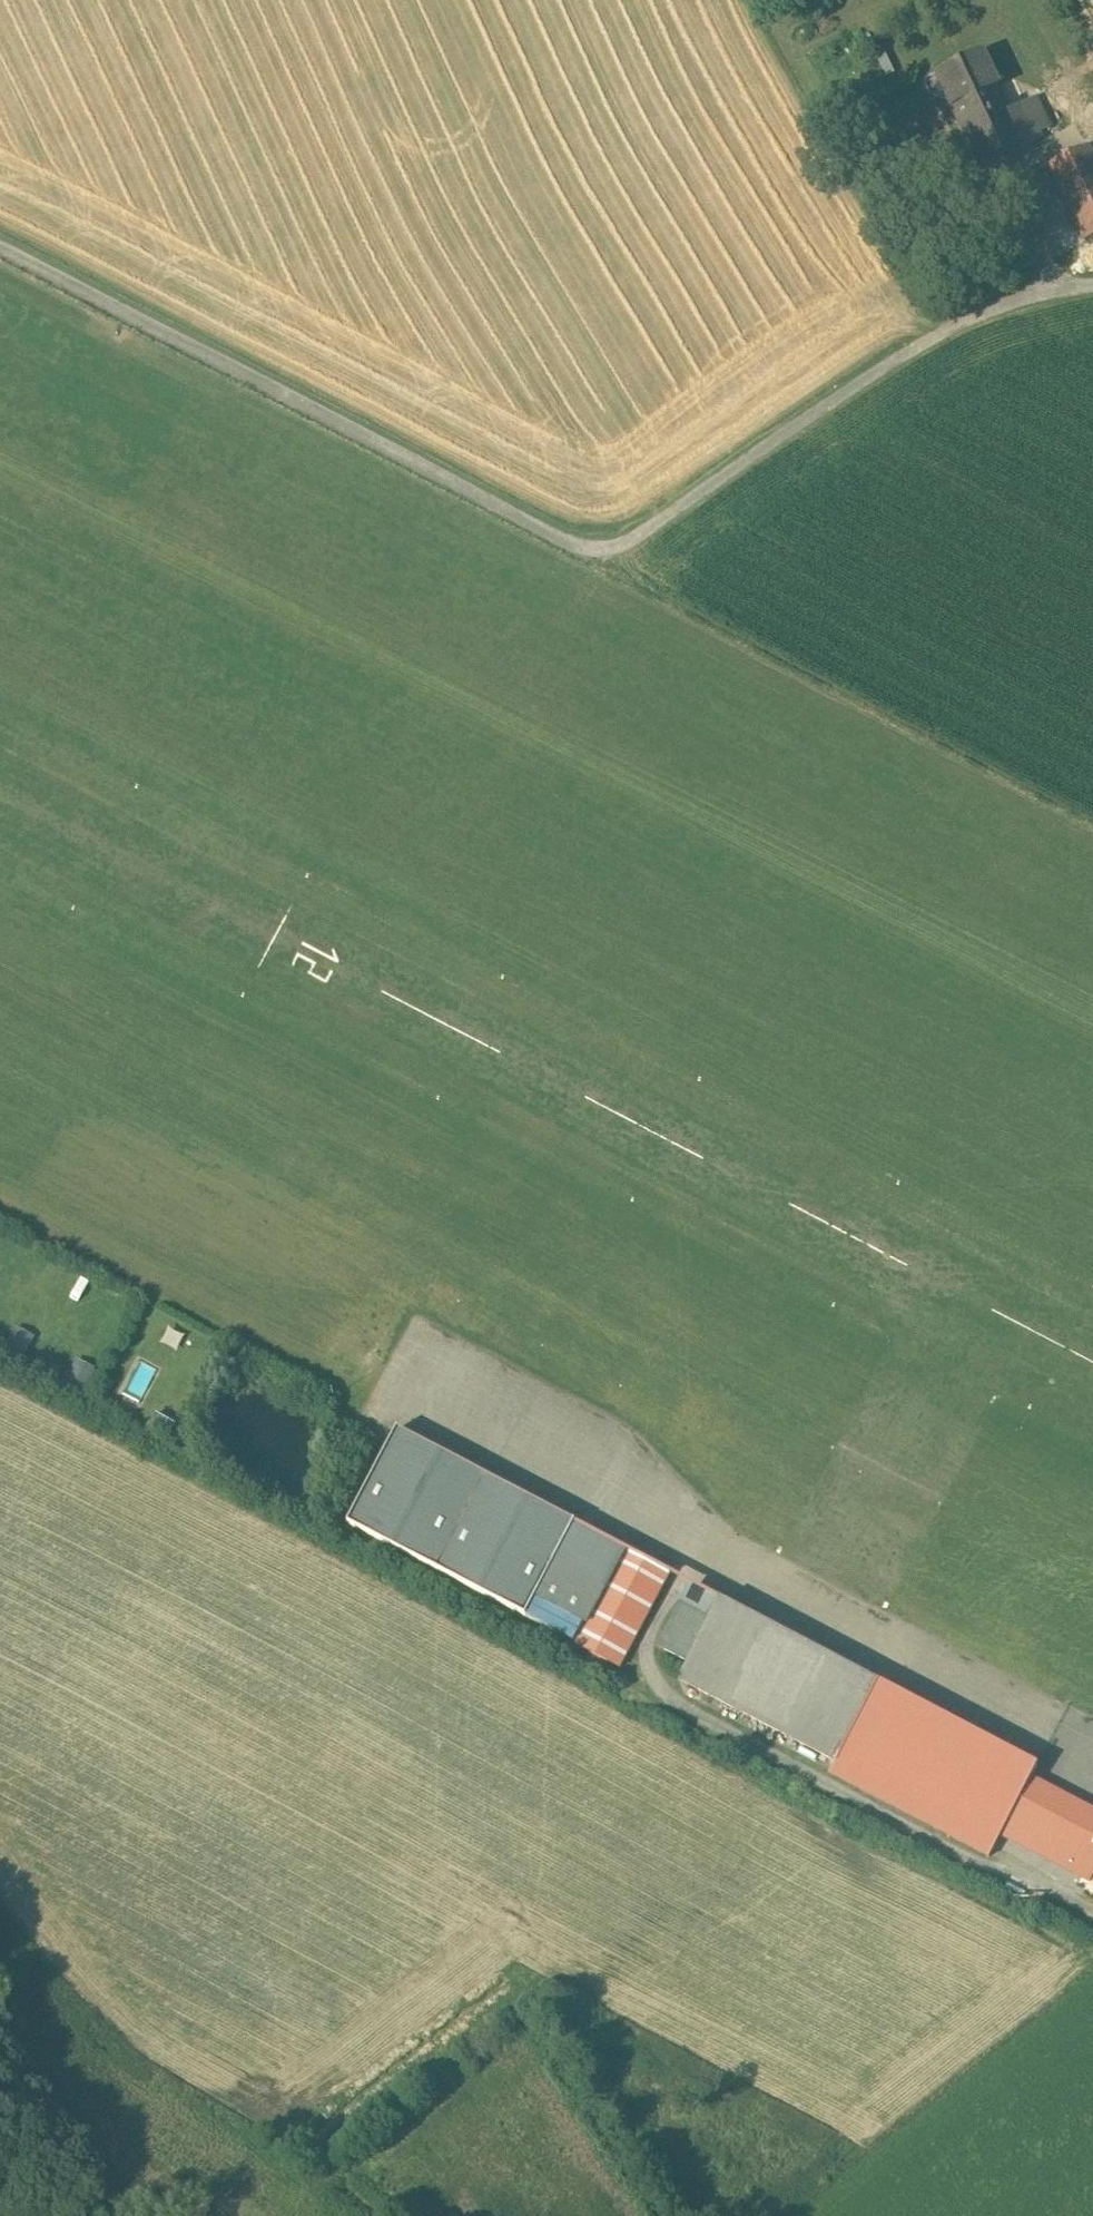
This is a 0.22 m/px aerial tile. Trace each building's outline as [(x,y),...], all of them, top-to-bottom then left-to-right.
[(998,84),(983,52),(936,74),(927,78),(924,85),(930,98),(937,100),(937,99),(946,95),(951,107),(952,107),(951,106),(998,84)] [(1010,108),(998,84),(951,106),(952,107),(980,166),(1027,144),(1010,108)] [(1037,100),(1025,105),(1035,124),(1046,119),(1037,100)] [(1024,102),(1010,108),(1027,144),(1041,137),(1035,124),(1025,105),(1024,102)] [(1049,163),(1085,239),(1092,235),(1092,158),(1087,145),(1049,163)] [(18,1325),(7,1349),(27,1358),(39,1334),(18,1325)] [(68,1381),(87,1391),(99,1367),(80,1357),(68,1381)] [(535,1598),(575,1522),(397,1429),(348,1524),(525,1617),(535,1598)] [(580,1629),(627,1653),(669,1573),(622,1549),(580,1629)] [(535,1598),(525,1617),(573,1642),(583,1623),(535,1598)] [(876,1684),(877,1682),(720,1600),(677,1681),(679,1682),(680,1681),(835,1762),(845,1744),(876,1684)] [(1008,1821),(1031,1778),(1037,1766),(1015,1754),(1015,1755),(898,1694),(898,1693),(877,1682),(876,1684),(845,1744),(1002,1826),(1002,1827),(1004,1828),(1008,1821)] [(1008,1821),(1004,1828),(1002,1827),(1002,1826),(845,1744),(835,1762),(829,1774),(986,1856),(986,1857),(988,1858),(1000,1835),(1088,1882),(1092,1872),(1092,1865),(1008,1821)] [(1008,1821),(1092,1865),(1092,1811),(1031,1778),(1008,1821)]
